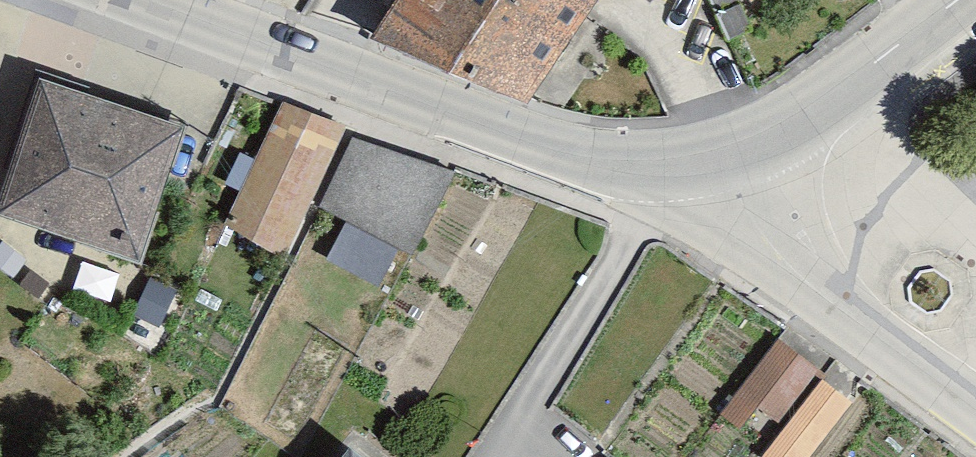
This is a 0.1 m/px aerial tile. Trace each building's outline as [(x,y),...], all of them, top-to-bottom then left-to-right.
[(383,26),(524,88),(586,0),(402,0),(383,26)] [(197,122),(56,75),(11,211),(152,258),(184,162),(197,122)] [(340,124),(289,99),(252,172),(225,225),(276,250),(340,124)] [(459,176),(367,132),(329,210),(421,254),(459,176)] [(828,366),(780,333),(725,413),(753,432),(768,411),(788,424),(828,366)] [(358,456),(383,456),(367,445),(358,456)]
